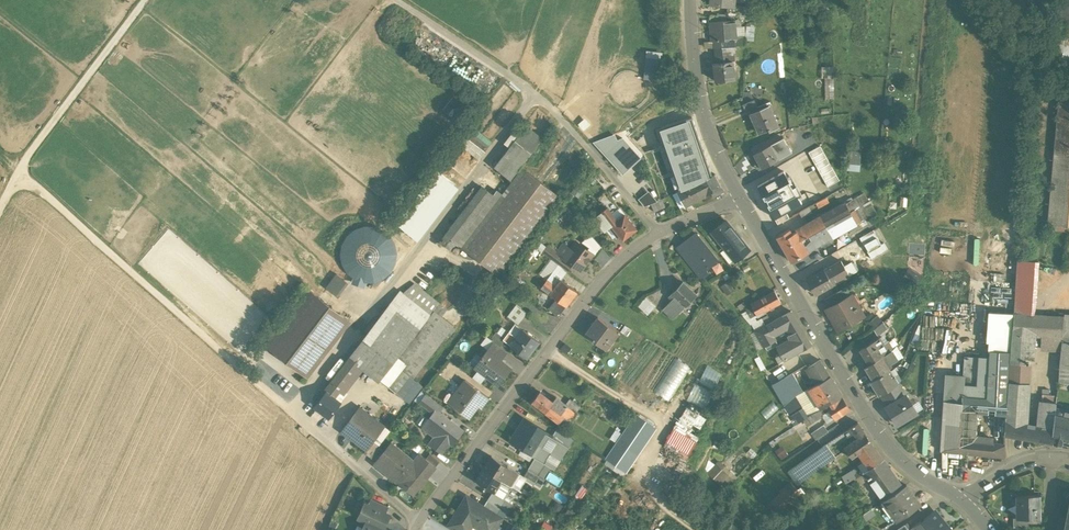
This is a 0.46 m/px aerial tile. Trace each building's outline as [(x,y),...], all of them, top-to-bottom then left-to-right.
[(1057,16),(1068,20),(1068,0),(1061,0),(1057,16)] [(725,20),(710,21),(711,41),(714,40),(733,39),(733,38),(732,20),(732,19),(725,20)] [(744,38),(733,38),(733,39),(734,46),(744,45),(744,38)] [(1068,47),(1066,46),(1062,45),(1059,46),(1057,47),(1055,50),(1055,53),(1055,56),(1057,59),(1060,60),(1063,61),(1066,60),(1068,59),(1068,57),(1068,49),(1068,47)] [(734,46),(715,47),(716,56),(722,55),(722,54),(734,53),(734,46)] [(660,52),(647,51),(644,78),(658,79),(660,52)] [(734,53),(722,54),(722,55),(723,61),(713,63),(716,81),(734,79),(732,60),(735,60),(734,53)] [(833,68),(821,68),(821,78),(833,78),(833,68)] [(1047,225),(1065,227),(1068,179),(1068,95),(1059,94),(1047,225)] [(754,99),(742,104),(746,111),(757,106),(754,99)] [(778,127),(768,104),(750,112),(759,133),(768,129),(769,131),(778,127)] [(691,117),(660,129),(681,191),(698,183),(713,174),(691,117)] [(893,138),(893,121),(884,121),(884,138),(893,138)] [(526,127),(515,140),(531,153),(542,139),(526,127)] [(485,151),(493,141),(479,130),(471,140),(485,151)] [(613,135),(595,142),(623,172),(639,157),(622,138),(615,141),(613,135)] [(783,138),(771,144),(775,151),(777,150),(781,157),(791,152),(783,138)] [(515,140),(494,167),(510,180),(531,153),(515,140)] [(771,144),(753,154),(761,168),(781,157),(777,150),(775,151),(771,144)] [(809,153),(828,187),(839,181),(820,147),(809,153)] [(852,150),(851,171),(861,171),(862,150),(852,150)] [(493,195),(456,243),(460,246),(462,247),(498,275),(559,196),(522,168),(502,194),(497,190),(493,195)] [(596,172),(591,168),(583,178),(588,182),(596,172)] [(757,187),(775,218),(786,212),(801,203),(784,172),(757,187)] [(599,174),(595,177),(605,189),(609,185),(599,174)] [(681,191),(677,192),(684,207),(710,193),(722,187),(715,174),(713,174),(698,183),(681,191)] [(584,188),(579,184),(573,192),(578,196),(584,188)] [(493,195),(481,186),(440,241),(451,250),(455,244),(456,243),(493,195)] [(722,187),(710,193),(713,198),(724,192),(722,187)] [(615,203),(606,191),(597,198),(606,209),(607,208),(607,209),(615,203)] [(651,204),(657,202),(649,191),(638,199),(644,207),(651,204)] [(826,198),(816,204),(818,208),(829,202),(826,198)] [(657,202),(651,204),(654,212),(665,207),(661,200),(657,202)] [(619,208),(615,203),(607,209),(612,214),(619,208)] [(845,203),(796,231),(800,239),(801,240),(825,226),(850,212),(845,203)] [(565,208),(558,216),(564,221),(572,213),(565,208)] [(607,209),(607,208),(606,209),(601,213),(594,219),(604,232),(610,228),(612,229),(611,230),(617,238),(620,236),(623,240),(636,229),(625,215),(617,221),(612,214),(607,209)] [(619,208),(612,214),(617,221),(625,215),(619,208)] [(850,212),(825,226),(832,238),(863,220),(857,208),(850,212)] [(789,217),(786,212),(775,218),(778,224),(789,217)] [(737,235),(726,221),(712,232),(724,246),(737,235)] [(385,276),(391,271),(395,264),(397,257),(397,249),(394,241),(390,235),(384,230),(376,227),(368,226),(361,227),(354,231),(348,236),(344,243),(342,251),(342,258),(344,266),(349,272),(355,277),(362,280),(370,281),(378,280),(385,276)] [(825,226),(801,240),(807,252),(832,238),(825,226)] [(871,229),(859,236),(873,259),(888,249),(883,241),(880,244),(871,229)] [(790,230),(776,237),(783,249),(800,239),(796,231),(792,234),(790,230)] [(717,259),(696,233),(682,244),(691,255),(704,270),(705,270),(717,259)] [(587,251),(576,243),(564,258),(564,259),(572,265),(581,271),(593,255),(595,258),(602,248),(590,235),(581,243),(589,248),(587,251)] [(749,250),(737,235),(724,246),(735,261),(749,250)] [(800,239),(783,249),(790,261),(807,252),(801,240),(800,239)] [(459,247),(455,244),(451,250),(457,255),(461,250),(458,248),(459,247)] [(564,258),(548,246),(543,253),(558,265),(567,272),(572,265),(564,259),(564,258)] [(704,270),(691,255),(685,260),(700,279),(707,273),(705,270),(704,270)] [(841,261),(824,271),(833,285),(849,275),(841,261)] [(1014,313),(1034,315),(1038,262),(1018,261),(1014,313)] [(567,272),(558,265),(554,271),(563,278),(567,272)] [(563,278),(554,271),(547,280),(556,287),(561,280),(563,278)] [(824,271),(807,281),(815,295),(833,285),(824,271)] [(337,296),(348,282),(336,272),(325,287),(337,296)] [(556,287),(547,280),(541,288),(566,307),(577,292),(561,280),(556,287)] [(696,296),(682,283),(669,297),(673,302),(670,306),(668,304),(662,310),(673,320),(679,314),(676,312),(682,305),(685,308),(696,296)] [(400,290),(331,381),(340,388),(360,363),(380,380),(391,366),(439,304),(414,284),(405,294),(400,290)] [(841,290),(825,300),(829,308),(846,298),(841,290)] [(350,322),(309,291),(267,346),(307,377),(350,322)] [(774,292),(750,305),(754,312),(756,314),(763,310),(764,312),(780,303),(774,292)] [(846,298),(829,308),(833,315),(830,316),(836,325),(839,323),(842,328),(859,318),(855,310),(857,309),(856,308),(858,307),(852,295),(846,298)] [(651,302),(646,297),(638,306),(643,311),(651,302)] [(643,311),(648,315),(656,306),(651,302),(643,311)] [(439,304),(391,366),(400,373),(402,370),(407,364),(405,364),(416,349),(429,359),(454,326),(442,317),(447,310),(439,304)] [(527,313),(516,305),(507,317),(518,325),(527,313)] [(791,311),(767,325),(772,335),(788,326),(792,333),(792,334),(801,328),(791,311)] [(1013,314),(993,313),(990,352),(1009,353),(1013,314)] [(1034,315),(1014,313),(1012,335),(1031,336),(1062,338),(1064,317),(1034,315)] [(618,334),(598,318),(594,323),(585,335),(605,350),(618,334)] [(883,322),(874,330),(877,336),(887,328),(883,322)] [(522,331),(514,325),(504,338),(503,340),(505,342),(527,358),(539,343),(523,331),(522,331)] [(772,335),(767,325),(755,332),(767,351),(778,345),(772,335)] [(790,340),(778,347),(778,348),(782,354),(785,360),(811,345),(801,328),(792,334),(792,333),(788,336),(790,340)] [(504,338),(497,333),(491,340),(494,342),(500,347),(505,342),(503,340),(504,338)] [(1031,336),(1012,335),(1010,363),(1029,364),(1031,336)] [(879,338),(860,350),(869,364),(888,353),(879,338)] [(500,347),(494,342),(489,348),(502,358),(507,352),(500,347)] [(1062,342),(1059,367),(1068,368),(1068,342),(1062,342)] [(502,358),(489,348),(475,367),(478,370),(487,376),(499,385),(504,377),(503,376),(508,369),(510,370),(510,369),(500,361),(502,358)] [(869,364),(865,367),(873,381),(890,370),(887,365),(897,359),(892,351),(888,353),(869,364)] [(1009,353),(990,352),(989,360),(988,388),(963,386),(962,402),(960,435),(976,436),(978,412),(1000,414),(1000,412),(1005,412),(1009,353)] [(780,355),(775,357),(779,364),(785,360),(782,354),(780,355)] [(669,401),(691,367),(676,357),(654,391),(669,401)] [(989,360),(965,358),(963,383),(963,386),(988,388),(989,360)] [(830,377),(820,361),(807,369),(817,383),(830,377)] [(391,366),(380,380),(389,387),(400,373),(391,366)] [(1059,367),(1058,382),(1068,384),(1068,368),(1059,367)] [(400,373),(389,387),(396,393),(409,376),(402,370),(400,373)] [(487,376),(478,370),(472,378),(481,384),(487,376)] [(873,381),(871,382),(880,398),(882,397),(899,386),(899,384),(894,376),(892,378),(888,372),(891,371),(890,370),(873,381)] [(801,388),(792,373),(772,385),(784,406),(794,396),(807,389),(806,386),(803,388),(803,387),(801,388)] [(409,376),(396,393),(409,403),(422,387),(409,376)] [(842,397),(830,377),(817,383),(807,389),(820,410),(826,407),(833,402),(834,402),(842,397)] [(340,388),(331,381),(324,390),(326,392),(315,407),(329,418),(341,402),(334,397),(340,388)] [(488,398),(465,381),(448,403),(468,418),(478,405),(481,408),(488,398)] [(686,398),(703,407),(712,391),(695,381),(686,398)] [(963,383),(945,381),(944,401),(962,402),(963,386),(963,383)] [(1028,384),(1009,383),(1006,412),(1006,417),(1005,426),(1005,435),(1022,438),(1024,427),(1025,413),(1026,412),(1028,384)] [(899,386),(882,397),(888,407),(906,396),(899,386)] [(347,394),(340,388),(334,397),(341,402),(347,394)] [(553,403),(539,393),(532,403),(545,413),(546,412),(553,403)] [(426,394),(420,402),(433,413),(436,410),(439,412),(443,407),(426,394)] [(888,407),(886,408),(897,425),(915,414),(910,407),(912,406),(906,396),(888,407)] [(842,397),(834,402),(833,402),(826,407),(834,420),(850,409),(842,397)] [(572,411),(556,399),(553,403),(546,412),(557,421),(559,419),(562,416),(564,417),(566,419),(572,411)] [(962,402),(944,401),(942,433),(960,435),(962,402)] [(1055,403),(1042,401),(1038,429),(1052,432),(1055,408),(1055,403)] [(698,429),(705,417),(686,406),(679,418),(698,429)] [(1055,408),(1053,431),(1055,432),(1053,440),(1068,444),(1068,412),(1055,408)] [(439,436),(431,446),(441,453),(449,442),(453,445),(463,431),(439,412),(436,410),(433,413),(424,425),(439,436)] [(372,424),(356,412),(343,428),(358,440),(356,442),(366,450),(367,451),(374,441),(385,426),(375,419),(372,424)] [(820,422),(814,414),(807,418),(813,426),(820,422)] [(655,428),(636,415),(607,458),(627,471),(655,428)] [(549,435),(525,419),(511,442),(545,463),(551,453),(541,447),(549,435)] [(858,423),(845,432),(849,437),(854,433),(861,428),(858,423)] [(688,454),(697,435),(673,424),(664,443),(688,454)] [(825,425),(812,433),(816,439),(828,431),(825,425)] [(1038,429),(1034,428),(1024,427),(1022,438),(1052,443),(1053,432),(1052,432),(1038,429)] [(867,436),(861,428),(854,433),(859,440),(845,450),(852,458),(858,454),(872,444),(867,436)] [(568,436),(557,429),(552,437),(564,444),(568,436)] [(845,432),(826,445),(829,449),(849,437),(845,432)] [(960,435),(942,433),(941,451),(959,453),(960,435)] [(976,436),(960,435),(959,453),(992,456),(993,443),(994,441),(992,439),(989,438),(976,436)] [(374,441),(367,451),(366,450),(364,453),(370,457),(378,447),(379,445),(374,441)] [(1005,444),(993,443),(992,456),(1006,458),(1005,444)] [(872,444),(858,454),(863,461),(876,451),(872,444)] [(393,445),(387,453),(384,451),(375,462),(374,464),(386,473),(387,472),(400,482),(399,484),(400,484),(401,483),(413,493),(412,494),(413,495),(426,478),(424,477),(433,466),(435,468),(435,467),(425,459),(420,454),(414,462),(393,445)] [(826,445),(789,472),(796,481),(798,484),(810,475),(811,475),(824,466),(825,465),(833,459),(835,458),(829,449),(826,445)] [(378,447),(370,457),(375,462),(384,451),(378,447)] [(783,447),(776,452),(782,460),(789,456),(783,447)] [(876,451),(863,461),(864,463),(859,466),(859,467),(850,473),(854,479),(883,461),(876,451)] [(440,462),(430,453),(425,459),(435,467),(440,462)] [(520,474),(491,456),(484,469),(485,470),(503,481),(512,487),(520,474)] [(825,465),(824,466),(830,474),(839,467),(833,459),(825,465)] [(706,476),(724,492),(737,478),(719,461),(706,476)] [(902,488),(883,461),(854,479),(859,487),(868,481),(882,503),(902,488)] [(528,469),(523,477),(534,483),(538,475),(528,469)] [(503,481),(485,470),(483,475),(482,474),(477,481),(494,491),(497,486),(499,487),(503,481)] [(798,484),(796,481),(766,508),(774,516),(802,491),(798,484)] [(882,503),(897,523),(921,506),(906,486),(902,488),(882,503)] [(488,501),(502,509),(507,501),(493,492),(488,501)] [(1040,496),(1016,496),(1016,497),(1019,497),(1019,518),(1016,519),(1028,519),(1041,519),(1041,518),(1040,496),(1041,496),(1040,496)] [(388,506),(372,499),(369,505),(385,513),(388,506)] [(484,507),(482,510),(466,501),(458,514),(457,513),(449,526),(455,529),(471,529),(473,527),(473,526),(480,529),(496,529),(498,527),(503,518),(498,515),(484,507)] [(502,509),(488,501),(484,507),(498,515),(502,509)] [(369,505),(365,504),(358,518),(366,522),(367,521),(384,529),(390,515),(369,505)] [(934,512),(921,522),(912,529),(951,529),(946,524),(945,526),(934,512)] [(1028,528),(1028,519),(1016,519),(1013,519),(1013,528),(1028,528)] [(367,521),(366,522),(362,529),(386,529),(384,529),(367,521)]
